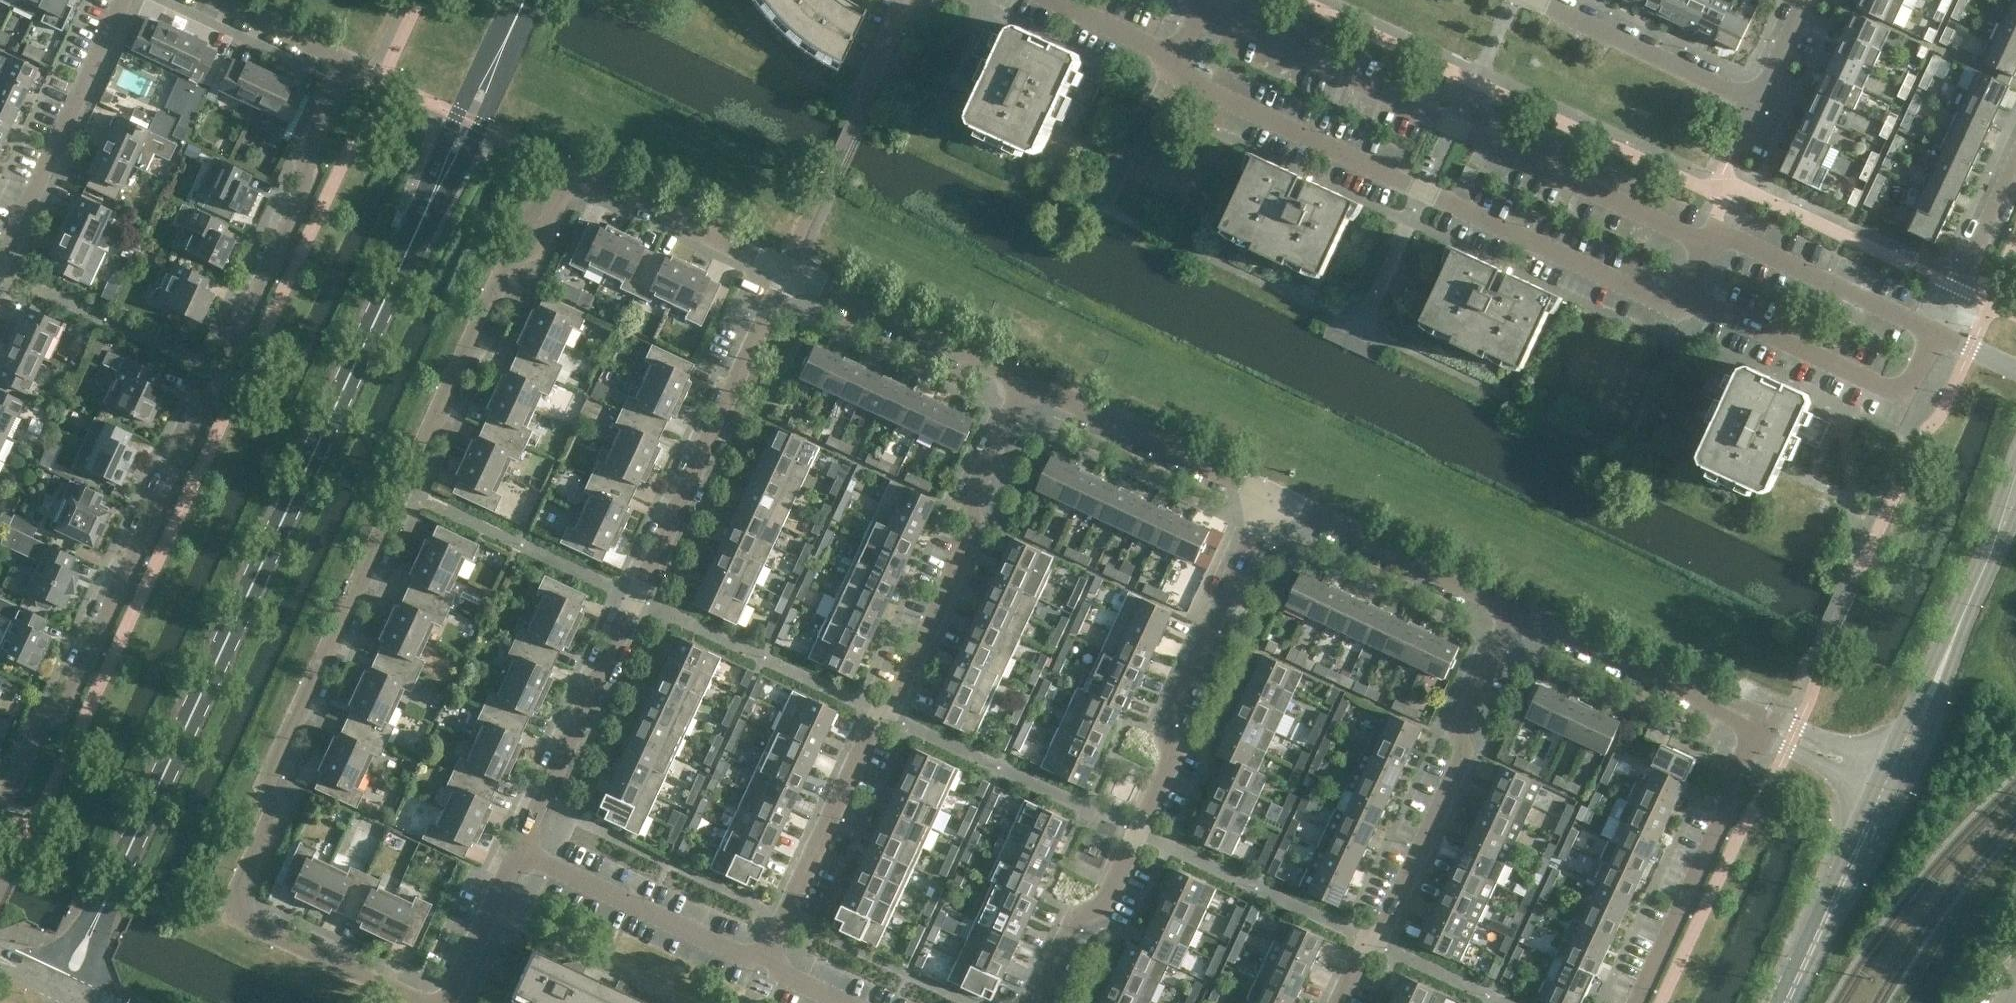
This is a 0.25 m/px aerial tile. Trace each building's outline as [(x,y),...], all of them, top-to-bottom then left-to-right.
[(38,8),(42,0),(15,0),(12,7),(34,17),(38,8)] [(38,8),(45,11),(40,22),(62,32),(73,7),(67,5),(69,0),(42,0),(38,8)] [(840,64),(865,11),(863,10),(860,17),(857,15),(850,12),(843,8),(837,3),(834,1),(833,0),(762,0),(765,3),(772,12),(779,19),(782,23),(786,27),(794,33),(802,40),(807,44),(812,48),(818,51),(823,54),(828,57),(834,60),(840,63),(839,63),(840,64)] [(939,10),(944,0),(934,0),(931,6),(939,10)] [(1663,0),(1640,0),(1638,4),(1657,14),(1663,0)] [(1688,0),(1663,0),(1657,14),(1677,23),(1688,0)] [(1711,0),(1688,0),(1677,23),(1696,32),(1711,0)] [(1731,9),(1733,5),(1723,0),(1712,0),(1711,0),(1696,32),(1716,41),(1729,14),(1731,9)] [(1903,4),(1896,0),(1895,0),(1861,0),(1857,8),(1893,25),(1903,4)] [(1951,2),(1947,0),(1943,0),(1938,11),(1946,14),(1951,2)] [(1958,2),(1951,17),(1959,21),(1966,6),(1958,2)] [(2009,2),(2000,22),(2015,29),(2015,5),(2009,2)] [(1731,9),(1729,14),(1716,41),(1737,51),(1752,19),(1731,9)] [(1855,13),(1845,34),(1881,50),(1891,30),(1855,13)] [(168,66),(183,33),(160,22),(158,26),(157,25),(148,21),(139,16),(126,44),(133,48),(132,50),(168,66)] [(2000,22),(1991,41),(2015,53),(2015,29),(2000,22)] [(1940,42),(1947,46),(1955,30),(1947,27),(1940,42)] [(1025,29),(1025,30),(1021,28),(1013,31),(1011,35),(1011,34),(1008,40),(985,29),(973,55),(996,66),(973,115),(974,115),(972,119),(975,127),(979,128),(978,129),(1034,155),(1042,152),(1044,148),(1045,148),(1067,99),(1091,110),(1103,84),(1079,73),(1082,68),(1082,67),(1083,63),(1081,56),(1077,54),(1059,45),(1059,47),(1057,51),(1040,43),(1042,39),(1043,38),(1025,29)] [(1932,43),(1938,31),(1930,28),(1925,39),(1932,43)] [(1,31),(0,33),(0,45),(5,47),(10,35),(1,31)] [(205,44),(183,33),(168,66),(211,86),(225,56),(224,56),(214,51),(214,52),(205,48),(205,47),(204,47),(205,44)] [(1872,70),(1881,50),(1845,34),(1836,53),(1872,70)] [(2015,71),(2015,53),(1991,41),(1981,62),(2013,77),(2015,71)] [(22,55),(40,63),(45,52),(27,43),(22,55)] [(1930,48),(1922,45),(1916,56),(1924,60),(1930,48)] [(2,52),(0,51),(0,75),(26,87),(28,88),(37,69),(2,52)] [(1863,90),(1872,70),(1836,53),(1827,73),(1853,85),(1863,90)] [(249,121),(250,119),(271,74),(247,63),(246,66),(244,65),(243,67),(235,63),(235,61),(233,61),(233,62),(225,58),(226,57),(225,56),(211,86),(205,98),(214,102),(220,90),(254,107),(248,120),(249,121)] [(1933,56),(1926,72),(1934,75),(1941,60),(1933,56)] [(1977,70),(1968,91),(2000,106),(2009,85),(1977,70)] [(1927,90),(1934,75),(1926,72),(1919,87),(1927,90)] [(1845,105),(1853,85),(1827,73),(1818,92),(1845,105)] [(1911,88),(1917,77),(1909,73),(1903,84),(1911,88)] [(292,88),(291,87),(292,84),(271,74),(250,119),(252,121),(254,122),(256,124),(259,126),(262,127),(265,127),(267,128),(270,128),(263,143),(277,149),(282,139),(289,142),(310,96),(301,92),(300,93),(292,89),(292,88)] [(26,87),(0,75),(0,99),(19,108),(28,88),(26,87)] [(1906,100),(1911,88),(1903,84),(1898,96),(1906,100)] [(176,127),(185,131),(204,90),(195,85),(176,127)] [(1991,125),(2000,106),(1968,91),(1959,111),(1991,125)] [(1835,124),(1845,105),(1818,92),(1809,112),(1835,124)] [(1923,99),(1915,95),(1908,110),(1916,114),(1923,99)] [(19,108),(0,99),(0,124),(7,127),(10,128),(19,108)] [(145,114),(134,109),(131,118),(141,122),(145,114)] [(1908,110),(1900,126),(1908,130),(1916,114),(1908,110)] [(1982,145),(1991,125),(1959,111),(1950,130),(1982,145)] [(1826,144),(1827,143),(1835,124),(1809,112),(1799,132),(1826,144)] [(1893,127),(1898,116),(1890,112),(1885,123),(1893,127)] [(177,145),(148,131),(118,117),(113,129),(109,128),(100,149),(146,170),(154,153),(169,161),(177,145)] [(1887,139),(1893,127),(1885,123),(1880,136),(1887,139)] [(7,127),(0,124),(0,148),(10,128),(7,127)] [(1972,165),(1982,145),(1950,130),(1941,150),(1972,165)] [(1832,145),(1827,143),(1826,144),(1799,132),(1790,151),(1822,166),(1832,145)] [(1896,134),(1889,150),(1897,153),(1904,138),(1896,134)] [(188,144),(183,154),(197,160),(201,150),(188,144)] [(145,172),(146,170),(100,149),(88,173),(91,175),(91,176),(87,185),(86,187),(116,200),(132,166),(145,172)] [(1890,169),(1897,153),(1889,150),(1882,165),(1890,169)] [(1963,184),(1972,165),(1941,150),(1931,169),(1963,184)] [(1813,187),(1822,166),(1790,151),(1781,172),(1813,187)] [(1872,151),(1867,163),(1875,167),(1880,155),(1872,151)] [(1224,229),(1240,237),(1258,245),(1255,251),(1288,266),(1291,260),(1324,276),(1358,203),(1322,186),(1319,186),(1317,186),(1314,187),(1312,188),(1310,190),(1308,192),(1306,194),(1305,197),(1297,193),(1298,190),(1299,188),(1299,186),(1299,184),(1299,183),(1299,181),(1299,180),(1298,178),(1296,175),(1295,173),(1258,156),(1224,229)] [(213,194),(211,198),(247,214),(257,193),(246,187),(251,177),(212,158),(211,159),(214,161),(209,172),(212,173),(204,189),(199,186),(198,187),(213,194)] [(1868,182),(1875,167),(1867,163),(1860,178),(1868,182)] [(1827,188),(1835,169),(1824,164),(1816,183),(1827,188)] [(1467,166),(1460,180),(1473,185),(1479,172),(1467,166)] [(1954,204),(1963,184),(1931,169),(1922,189),(1954,204)] [(1836,171),(1829,186),(1850,196),(1857,180),(1836,171)] [(1886,177),(1878,174),(1871,189),(1879,193),(1886,177)] [(1848,203),(1856,207),(1863,192),(1855,188),(1848,203)] [(1872,208),(1879,193),(1871,189),(1864,204),(1872,208)] [(1945,223),(1954,204),(1922,189),(1913,209),(1945,223)] [(72,208),(67,218),(62,230),(95,245),(111,211),(81,197),(80,199),(76,208),(75,209),(72,208)] [(227,257),(234,241),(223,236),(228,225),(182,204),(173,223),(184,228),(182,232),(191,237),(185,251),(221,268),(224,263),(228,262),(227,257)] [(1936,244),(1945,223),(1913,209),(1904,229),(1936,244)] [(605,274),(624,234),(606,225),(604,230),(598,227),(598,229),(590,225),(590,223),(588,223),(569,265),(585,272),(588,266),(605,274)] [(78,281),(95,245),(62,230),(51,253),(54,255),(53,256),(53,257),(50,265),(49,265),(48,267),(78,281)] [(642,242),(624,234),(605,274),(622,282),(619,288),(635,296),(654,253),(653,253),(653,254),(645,250),(645,249),(639,246),(642,242)] [(125,246),(120,256),(130,261),(135,251),(125,246)] [(1455,344),(1487,359),(1490,353),(1524,369),(1558,296),(1521,279),(1519,279),(1516,279),(1514,280),(1511,281),(1510,282),(1508,284),(1506,287),(1505,289),(1497,285),(1498,282),(1499,280),(1499,278),(1499,276),(1499,275),(1498,273),(1497,271),(1496,268),(1494,266),(1458,249),(1424,322),(1457,338),(1455,344)] [(670,304),(689,264),(672,256),(669,260),(664,258),(663,259),(655,255),(655,254),(654,253),(635,296),(650,303),(653,296),(670,304)] [(121,259),(114,271),(122,275),(129,263),(121,259)] [(207,279),(175,264),(170,275),(166,273),(160,288),(163,289),(157,302),(169,307),(174,314),(177,311),(201,322),(212,298),(210,293),(202,290),(207,279)] [(707,272),(689,264),(670,304),(688,312),(685,319),(701,326),(721,284),(719,283),(718,285),(710,281),(710,279),(705,277),(707,272)] [(577,304),(587,309),(593,296),(583,291),(577,304)] [(532,309),(524,326),(564,345),(572,328),(579,331),(587,314),(544,295),(544,297),(545,297),(541,306),(540,305),(537,311),(532,309)] [(20,320),(9,343),(42,358),(58,323),(29,309),(28,311),(28,312),(24,320),(23,321),(20,320)] [(556,362),(564,345),(524,326),(516,344),(521,346),(518,352),(519,352),(515,361),(514,360),(514,361),(556,381),(563,365),(556,362)] [(42,358),(9,343),(0,362),(0,366),(2,367),(0,371),(0,381),(26,393),(42,358)] [(651,364),(643,381),(683,400),(691,383),(686,380),(689,375),(688,374),(692,366),(693,366),(694,364),(652,345),(644,361),(651,364)] [(819,387),(834,355),(813,346),(808,357),(806,356),(801,366),(803,367),(798,378),(819,387)] [(120,372),(117,378),(107,374),(95,401),(129,416),(130,414),(150,423),(164,392),(160,390),(154,392),(153,388),(154,385),(153,385),(157,376),(158,376),(159,374),(108,351),(102,364),(120,372)] [(838,397),(854,362),(843,357),(842,359),(834,355),(819,387),(838,397)] [(549,396),(556,381),(514,361),(513,362),(514,363),(510,371),(509,370),(507,376),(502,374),(494,391),(534,410),(542,393),(549,396)] [(858,406),(873,374),(864,370),(865,367),(854,362),(838,397),(858,406)] [(1753,369),(1749,367),(1741,370),(1739,374),(1736,379),(1713,368),(1701,394),(1724,405),(1702,454),(1707,467),(1707,468),(1759,492),(1763,494),(1770,491),(1772,487),(1773,487),(1796,438),(1819,449),(1831,423),(1808,412),(1810,407),(1812,403),(1809,395),(1805,393),(1787,384),(1787,386),(1785,390),(1768,382),(1770,378),(1771,377),(1753,369)] [(61,372),(57,380),(67,385),(71,377),(61,372)] [(878,415),(894,381),(882,375),(881,378),(873,374),(858,406),(878,415)] [(675,418),(683,400),(643,381),(635,399),(628,396),(621,411),(663,431),(663,430),(662,429),(666,421),(667,421),(670,416),(675,418)] [(897,424),(912,392),(904,388),(905,386),(894,381),(878,415),(897,424)] [(526,427),(534,410),(494,391),(486,409),(490,411),(487,417),(489,418),(485,426),(484,426),(483,427),(525,446),(532,431),(526,427)] [(6,437),(22,402),(0,392),(0,434),(6,437)] [(917,433),(933,399),(921,394),(920,396),(912,392),(897,424),(917,433)] [(936,442),(951,410),(943,406),(944,404),(933,399),(917,433),(936,442)] [(972,420),(951,410),(936,442),(957,452),(962,440),(964,441),(969,432),(967,431),(972,420)] [(663,432),(663,431),(621,411),(614,426),(620,429),(612,446),(653,465),(661,448),(656,446),(659,440),(657,439),(661,431),(663,432)] [(799,431),(802,423),(790,417),(787,426),(799,431)] [(116,482),(121,484),(127,472),(130,473),(134,466),(130,464),(136,452),(116,443),(117,442),(116,442),(122,431),(122,430),(98,419),(77,464),(101,475),(99,479),(115,486),(116,482)] [(814,429),(802,423),(799,431),(810,437),(814,429)] [(518,462),(525,446),(483,427),(483,428),(484,428),(480,437),(479,436),(476,442),(471,439),(463,457),(503,476),(511,459),(518,462)] [(775,427),(766,447),(809,468),(819,447),(775,427)] [(838,449),(841,441),(829,436),(826,444),(838,449)] [(853,447),(841,441),(838,449),(850,455),(853,447)] [(644,483),(653,465),(612,446),(604,464),(598,461),(590,476),(633,496),(633,495),(632,495),(636,486),(637,487),(640,481),(644,483)] [(809,468),(766,447),(757,467),(800,487),(809,468)] [(884,451),(881,459),(893,465),(896,457),(884,451)] [(877,468),(881,459),(869,454),(865,462),(877,468)] [(495,493),(503,476),(463,457),(455,475),(460,477),(452,493),(494,512),(502,496),(495,493)] [(1058,499),(1073,467),(1052,457),(1047,469),(1045,468),(1040,477),(1043,478),(1037,489),(1058,499)] [(893,465),(881,459),(877,468),(889,473),(893,465)] [(843,464),(836,479),(843,482),(850,467),(843,464)] [(858,465),(851,479),(858,483),(865,468),(858,465)] [(800,487),(757,467),(748,486),(791,507),(800,487)] [(1077,508),(1093,474),(1082,468),(1081,471),(1073,467),(1058,499),(1077,508)] [(916,486),(920,478),(908,472),(904,480),(916,486)] [(1097,517),(1112,485),(1103,481),(1104,479),(1093,474),(1077,508),(1097,517)] [(632,497),(633,496),(590,476),(583,492),(590,495),(582,512),(622,531),(630,513),(625,511),(628,506),(627,505),(631,497),(632,497)] [(932,483),(920,478),(916,486),(928,491),(932,483)] [(836,496),(843,482),(836,479),(829,493),(836,496)] [(102,495),(70,480),(49,525),(92,546),(98,535),(99,536),(104,525),(102,524),(108,513),(97,508),(102,495)] [(890,480),(881,501),(924,521),(931,507),(930,507),(933,500),(890,480)] [(1117,526),(1132,492),(1121,487),(1120,489),(1112,485),(1097,517),(1117,526)] [(791,507),(748,486),(739,506),(782,526),(791,507)] [(846,490),(839,505),(846,508),(853,493),(846,490)] [(1136,535),(1151,503),(1143,499),(1144,497),(1132,492),(1117,526),(1136,535)] [(915,541),(924,521),(881,501),(872,520),(915,541)] [(825,521),(831,507),(824,503),(818,518),(825,521)] [(1156,544),(1172,510),(1160,505),(1159,507),(1151,503),(1136,535),(1156,544)] [(839,522),(846,508),(839,505),(832,519),(839,522)] [(782,526),(739,506),(729,526),(773,546),(782,526)] [(1175,553),(1190,522),(1182,518),(1183,515),(1172,510),(1156,544),(1175,553)] [(614,549),(622,531),(582,512),(574,529),(567,526),(559,543),(602,562),(609,547),(614,549)] [(37,527),(38,525),(14,514),(8,527),(32,538),(33,536),(32,536),(36,526),(37,527)] [(818,535),(825,521),(818,518),(811,532),(818,535)] [(906,560),(915,541),(872,520),(863,540),(906,560)] [(1211,531),(1190,522),(1175,553),(1196,563),(1201,552),(1203,553),(1208,543),(1205,543),(1211,531)] [(425,539),(417,557),(457,576),(465,558),(472,561),(479,545),(437,525),(436,527),(437,528),(433,536),(432,536),(430,541),(425,539)] [(773,546),(729,526),(720,545),(764,566),(773,546)] [(74,557),(32,538),(8,527),(1,544),(40,562),(27,591),(39,596),(40,598),(49,602),(52,602),(63,608),(70,594),(74,594),(71,573),(72,573),(72,572),(67,570),(68,569),(67,568),(72,559),(72,560),(74,557)] [(827,529),(821,544),(828,547),(834,533),(827,529)] [(1038,542),(1041,534),(1029,529),(1026,537),(1038,542)] [(1053,540),(1041,534),(1038,542),(1050,548),(1053,540)] [(1011,545),(1005,559),(1049,579),(1058,559),(1016,539),(1013,545),(1011,545)] [(897,580),(906,560),(863,540),(853,560),(897,580)] [(806,560),(813,546),(806,542),(799,557),(806,560)] [(821,562),(828,547),(821,544),(814,558),(821,562)] [(764,566),(720,545),(711,565),(755,585),(764,566)] [(1077,561),(1080,553),(1069,547),(1065,555),(1077,561)] [(1092,558),(1080,553),(1077,561),(1089,566),(1092,558)] [(449,593),(457,576),(417,557),(408,574),(413,577),(411,582),(412,583),(408,591),(407,591),(406,592),(448,611),(456,596),(449,593)] [(800,575),(806,560),(799,557),(793,571),(800,575)] [(1049,579),(1005,559),(996,578),(1039,598),(1049,579)] [(888,600),(897,580),(853,560),(844,579),(888,600)] [(755,585),(711,565),(702,584),(746,605),(755,585)] [(1116,579),(1120,571),(1108,565),(1104,573),(1116,579)] [(809,569),(802,583),(809,587),(816,572),(809,569)] [(1132,576),(1120,571),(1116,579),(1128,585),(1132,576)] [(1307,615),(1322,583),(1302,573),(1296,585),(1294,584),(1290,593),(1292,594),(1287,605),(1307,615)] [(543,595),(535,612),(575,631),(584,613),(579,611),(582,605),(580,605),(584,596),(585,597),(586,595),(544,575),(537,592),(543,595)] [(1096,576),(1090,591),(1097,594),(1103,580),(1096,576)] [(1081,577),(1074,591),(1081,594),(1088,580),(1081,577)] [(1039,598),(996,578),(987,598),(1030,618),(1039,598)] [(879,619),(888,600),(844,579),(835,599),(879,619)] [(788,600),(795,585),(788,582),(781,596),(788,600)] [(803,601),(809,587),(802,583),(796,598),(803,601)] [(1155,597),(1159,589),(1147,583),(1143,592),(1155,597)] [(1327,624),(1343,590),(1332,585),(1331,587),(1322,583),(1307,615),(1327,624)] [(746,605),(702,584),(693,605),(736,625),(746,605)] [(1171,595),(1159,589),(1155,597),(1167,603),(1171,595)] [(1346,633),(1361,601),(1353,597),(1354,595),(1343,590),(1327,624),(1346,633)] [(1075,609),(1081,594),(1074,591),(1068,605),(1075,609)] [(441,627),(448,611),(406,592),(406,593),(407,593),(403,602),(402,601),(399,607),(394,605),(386,622),(427,641),(435,624),(441,627)] [(1129,592),(1120,612),(1163,632),(1170,618),(1169,618),(1172,611),(1129,592)] [(781,614),(788,600),(781,596),(774,611),(781,614)] [(40,617),(0,598),(0,615),(13,621),(0,649),(0,654),(7,657),(7,658),(13,660),(35,670),(50,637),(34,629),(34,628),(33,628),(38,619),(39,619),(40,617)] [(1030,618),(987,598),(978,617),(1021,638),(1030,618)] [(870,639),(879,619),(835,599),(826,618),(870,639)] [(1366,642),(1382,608),(1371,603),(1370,605),(1361,601),(1346,633),(1366,642)] [(1092,605),(1085,602),(1084,602),(1077,616),(1085,620),(1092,605)] [(791,608),(784,623),(791,626),(798,611),(791,608)] [(1386,651),(1400,619),(1392,616),(1393,613),(1382,608),(1366,642),(1386,651)] [(567,648),(575,631),(535,612),(527,629),(521,626),(513,642),(555,661),(556,660),(555,660),(559,651),(560,652),(562,646),(567,648)] [(1154,652),(1163,632),(1120,612),(1111,632),(1154,652)] [(1063,616),(1056,630),(1063,634),(1070,619),(1063,616)] [(1078,634),(1085,620),(1077,616),(1071,631),(1078,634)] [(1021,638),(978,617),(969,637),(1012,657),(1021,638)] [(860,658),(870,639),(826,618),(817,638),(860,658)] [(1405,661),(1421,626),(1410,621),(1409,623),(1400,619),(1386,651),(1405,661)] [(419,658),(427,641),(386,622),(378,640),(383,642),(380,648),(381,648),(377,657),(376,656),(376,657),(418,677),(425,661),(419,658)] [(769,640),(776,625),(769,622),(762,636),(769,640)] [(784,640),(791,626),(784,623),(777,637),(784,640)] [(1425,670),(1440,638),(1431,634),(1432,631),(1421,626),(1405,661),(1425,670)] [(1057,648),(1063,634),(1056,630),(1049,645),(1057,648)] [(1154,652),(1111,632),(1102,651),(1145,672),(1154,652)] [(677,637),(668,658),(711,678),(721,658),(677,637)] [(1012,657),(969,637),(959,657),(1003,677),(1012,657)] [(851,679),(860,658),(817,638),(807,658),(851,679)] [(1460,647),(1440,638),(1425,670),(1445,679),(1451,668),(1453,669),(1457,660),(1455,659),(1460,647)] [(1270,640),(1270,641),(1266,649),(1275,653),(1279,644),(1270,640)] [(1073,644),(1066,641),(1059,655),(1067,659),(1073,644)] [(555,662),(555,661),(513,642),(506,657),(513,661),(505,678),(545,696),(553,679),(548,676),(551,671),(550,670),(554,662),(555,662)] [(1295,663),(1300,652),(1292,648),(1287,659),(1295,663)] [(1145,672),(1102,651),(1093,671),(1136,691),(1145,672)] [(1303,667),(1308,656),(1300,652),(1295,663),(1303,667)] [(1042,672),(1049,657),(1042,654),(1035,668),(1042,672)] [(1060,673),(1067,659),(1059,655),(1052,670),(1060,673)] [(1264,655),(1254,675),(1294,693),(1304,673),(1264,655)] [(411,692),(418,677),(376,657),(375,658),(376,659),(372,667),(371,667),(369,672),(364,670),(356,688),(396,707),(404,689),(411,692)] [(1003,677),(959,657),(950,676),(994,696),(1003,677)] [(711,678),(668,658),(659,677),(702,698),(711,678)] [(1326,677),(1330,669),(1318,663),(1314,671),(1326,677)] [(1036,686),(1042,672),(1035,668),(1029,683),(1036,686)] [(1342,675),(1330,669),(1326,677),(1338,683),(1342,675)] [(747,688),(754,673),(747,670),(740,684),(747,688)] [(1126,712),(1136,691),(1093,671),(1084,689),(1084,691),(1122,708),(1121,709),(1126,712)] [(1285,713),(1294,693),(1254,675),(1245,695),(1285,713)] [(994,696),(950,676),(941,696),(985,716),(994,696)] [(702,698),(659,677),(650,697),(693,717),(702,698)] [(537,714),(545,696),(505,678),(497,695),(490,692),(483,707),(525,727),(526,725),(524,725),(528,717),(529,717),(532,712),(537,714)] [(1045,679),(1039,694),(1046,697),(1052,682),(1045,679)] [(764,685),(757,681),(750,696),(757,699),(764,685)] [(1365,695),(1369,687),(1357,681),(1353,690),(1365,695)] [(1547,726),(1562,695),(1541,685),(1536,696),(1534,695),(1529,705),(1532,706),(1526,717),(1547,726)] [(1112,728),(1121,709),(1122,708),(1084,691),(1084,689),(1079,687),(1069,708),(1112,728)] [(1340,690),(1333,687),(1326,702),(1333,705),(1340,690)] [(1381,693),(1369,687),(1365,695),(1377,701),(1381,693)] [(388,724),(396,707),(356,688),(348,705),(352,708),(350,713),(351,714),(347,722),(346,721),(345,723),(387,742),(395,727),(388,724)] [(792,691),(783,711),(826,732),(836,711),(792,691)] [(1024,693),(1017,707),(1024,711),(1031,696),(1024,693)] [(1039,711),(1046,697),(1039,694),(1032,708),(1039,711)] [(1276,733),(1285,713),(1245,695),(1236,714),(1276,733)] [(1566,736),(1582,701),(1571,696),(1570,698),(1562,695),(1547,726),(1566,736)] [(735,696),(728,710),(735,713),(742,699),(735,696)] [(750,714),(757,699),(750,696),(743,710),(750,714)] [(985,716),(941,696),(932,716),(975,736),(985,716)] [(693,717),(650,697),(641,716),(684,737),(693,717)] [(1343,698),(1336,713),(1343,716),(1350,702),(1343,698)] [(1404,714),(1408,705),(1396,700),(1392,708),(1404,714)] [(1586,745),(1601,713),(1592,709),(1593,707),(1582,701),(1566,736),(1586,745)] [(1420,711),(1408,705),(1404,714),(1416,719),(1420,711)] [(524,728),(525,727),(483,707),(476,723),(482,726),(474,743),(514,762),(523,744),(518,742),(520,736),(519,736),(523,727),(524,728)] [(1017,725),(1024,711),(1017,707),(1010,722),(1017,725)] [(13,714),(0,708),(0,743),(13,714)] [(1103,747),(1112,728),(1069,708),(1060,727),(1103,747)] [(729,727),(735,713),(728,710),(722,724),(729,727)] [(817,751),(826,732),(783,711),(774,731),(817,751)] [(1322,730),(1328,716),(1321,712),(1314,727),(1322,730)] [(1336,731),(1343,716),(1336,713),(1329,728),(1336,731)] [(1621,722),(1601,713),(1586,745),(1606,754),(1621,722)] [(1267,752),(1276,733),(1236,714),(1227,734),(1267,752)] [(1392,715),(1382,735),(1413,749),(1422,729),(1392,715)] [(684,737),(641,716),(631,736),(675,756),(684,737)] [(1027,718),(1020,733),(1027,736),(1034,722),(1027,718)] [(746,724),(738,721),(732,735),(739,738),(746,724)] [(380,758),(387,742),(345,723),(346,724),(342,732),(341,732),(338,738),(334,735),(325,753),(366,772),(374,755),(380,758)] [(1652,766),(1655,767),(1656,766),(1686,780),(1696,759),(1668,746),(1673,736),(1650,725),(1644,737),(1662,745),(1652,766)] [(1094,767),(1103,747),(1060,727),(1051,747),(1094,767)] [(1315,745),(1322,730),(1314,727),(1308,741),(1315,745)] [(1404,768),(1413,749),(1382,735),(1373,730),(1364,750),(1404,768)] [(808,771),(817,751),(774,731),(765,750),(808,771)] [(998,747),(1005,750),(1005,751),(1012,736),(1005,733),(998,747)] [(1021,751),(1027,736),(1020,733),(1013,747),(1021,751)] [(717,734),(710,749),(717,752),(724,738),(717,734)] [(1258,771),(1267,752),(1227,734),(1217,754),(1228,759),(1229,758),(1248,767),(1248,766),(1258,771)] [(732,753),(739,738),(732,735),(725,749),(732,753)] [(675,756),(631,736),(622,756),(666,776),(675,756)] [(1325,738),(1318,752),(1325,756),(1332,741),(1325,738)] [(506,779),(514,762),(474,743),(466,760),(460,757),(452,773),(494,792),(495,791),(494,791),(498,782),(499,783),(501,777),(506,779)] [(1085,787),(1094,767),(1051,747),(1041,767),(1085,787)] [(710,767),(717,752),(710,749),(703,763),(710,767)] [(916,749),(907,769),(951,790),(960,769),(916,749)] [(799,790),(808,771),(765,750),(755,770),(799,790)] [(1394,788),(1404,768),(1364,750),(1354,769),(1394,788)] [(1303,769),(1310,755),(1303,751),(1296,766),(1303,769)] [(1318,770),(1325,756),(1318,752),(1311,767),(1318,770)] [(1621,756),(1615,753),(1614,752),(1607,767),(1614,770),(1621,756)] [(358,789),(366,772),(325,753),(317,771),(322,773),(319,778),(320,779),(316,787),(315,787),(314,789),(357,808),(364,792),(358,789)] [(666,776),(622,756),(613,775),(657,796),(666,776)] [(1526,770),(1530,762),(1518,757),(1514,765),(1526,770)] [(1269,776),(1258,771),(1248,766),(1248,767),(1229,758),(1228,759),(1220,778),(1259,796),(1269,776)] [(727,763),(720,760),(713,774),(720,778),(727,763)] [(1542,768),(1530,762),(1526,770),(1538,776),(1542,768)] [(1297,784),(1303,769),(1296,766),(1289,781),(1297,784)] [(1503,766),(1493,786),(1533,805),(1543,785),(1503,766)] [(1677,799),(1686,780),(1656,766),(1655,767),(1647,785),(1677,799)] [(1608,785),(1614,770),(1607,767),(1600,782),(1608,785)] [(951,790),(907,769),(898,789),(941,809),(951,790)] [(1385,807),(1394,788),(1354,769),(1345,789),(1355,793),(1385,807)] [(790,810),(799,790),(755,770),(746,790),(790,810)] [(494,793),(494,792),(452,773),(445,788),(452,791),(444,808),(484,827),(492,809),(487,807),(490,802),(489,801),(493,793),(494,793)] [(699,791),(706,777),(698,774),(692,788),(699,791)] [(714,792),(720,778),(713,774),(707,789),(714,792)] [(657,796),(613,775),(604,795),(648,815),(657,796)] [(1565,789),(1569,780),(1557,775),(1554,783),(1565,789)] [(1250,816),(1259,796),(1220,778),(1210,797),(1250,816)] [(1312,779),(1305,794),(1312,797),(1319,783),(1312,779)] [(990,783),(983,780),(976,795),(983,798),(990,783)] [(1581,786),(1569,780),(1565,789),(1577,794),(1581,786)] [(1677,799),(1647,785),(1637,781),(1628,800),(1668,819),(1677,799)] [(1533,805),(1493,786),(1484,806),(1524,824),(1533,805)] [(692,806),(699,791),(692,788),(685,802),(692,806)] [(941,809),(898,789),(889,808),(932,829),(941,809)] [(781,829),(790,810),(746,790),(737,809),(781,829)] [(1596,791),(1589,806),(1596,810),(1603,795),(1596,791)] [(993,792),(986,806),(993,809),(1000,795),(993,792)] [(1290,793),(1283,808),(1291,811),(1297,796),(1290,793)] [(1376,827),(1385,807),(1355,793),(1346,813),(1376,827)] [(1305,812),(1312,797),(1305,794),(1298,808),(1305,812)] [(638,835),(648,815),(604,795),(595,814),(603,818),(603,819),(638,835)] [(1241,836),(1250,816),(1210,797),(1201,817),(1241,836)] [(709,802),(702,799),(695,813),(702,817),(709,802)] [(1026,800),(1017,820),(1060,840),(1070,820),(1026,800)] [(1659,839),(1668,819),(1628,800),(1619,820),(1621,821),(1659,839)] [(1524,824),(1484,806),(1478,803),(1474,812),(1480,814),(1475,825),(1505,839),(1515,844),(1524,824)] [(1569,821),(1575,807),(1568,803),(1561,818),(1569,821)] [(1589,824),(1596,810),(1589,806),(1583,804),(1577,818),(1589,824)] [(972,823),(978,809),(971,805),(965,820),(972,823)] [(987,824),(993,809),(986,806),(979,821),(987,824)] [(476,845),(484,827),(444,808),(436,825),(429,822),(422,839),(464,858),(465,856),(463,856),(467,848),(468,848),(471,842),(476,845)] [(932,829),(889,808),(880,828),(923,848),(932,829)] [(1284,826),(1291,811),(1283,808),(1277,822),(1284,826)] [(772,849),(781,829),(737,809),(728,829),(772,849)] [(1376,827),(1346,813),(1336,809),(1327,828),(1367,847),(1376,827)] [(680,813),(673,827),(681,830),(687,816),(680,813)] [(695,831),(702,817),(695,813),(688,828),(695,831)] [(1232,856),(1241,836),(1201,817),(1192,837),(1232,856)] [(1294,818),(1287,833),(1294,836),(1301,822),(1294,818)] [(1562,836),(1569,821),(1561,818),(1555,833),(1562,836)] [(965,838),(972,823),(965,820),(958,834),(965,838)] [(1051,860),(1060,840),(1017,820),(1007,840),(1051,860)] [(1650,858),(1659,839),(1621,821),(1612,840),(1650,858)] [(1515,844),(1505,839),(1475,825),(1466,845),(1496,859),(1506,864),(1515,844)] [(674,845),(681,830),(673,827),(667,842),(674,845)] [(923,848),(880,828),(871,848),(914,868),(923,848)] [(1358,866),(1367,847),(1327,828),(1318,848),(1358,866)] [(1572,828),(1565,843),(1572,846),(1579,831),(1572,828)] [(762,869),(772,849),(728,829),(719,848),(762,869)] [(982,834),(975,831),(968,845),(975,849),(982,834)] [(1272,832),(1265,847),(1272,850),(1279,835),(1272,832)] [(1287,851),(1294,836),(1287,833),(1280,848),(1287,851)] [(690,842),(683,839),(676,853),(684,857),(690,842)] [(1042,880),(1051,860),(1007,840),(998,859),(1042,880)] [(1650,858),(1612,840),(1610,840),(1601,859),(1611,864),(1641,878),(1650,858)] [(1550,842),(1543,857),(1550,861),(1557,846),(1550,842)] [(311,905),(330,865),(313,857),(316,850),(299,843),(280,885),(282,886),(282,885),(291,889),(290,890),(296,892),(294,897),(311,905)] [(1566,861),(1572,846),(1565,843),(1558,857),(1566,861)] [(953,845),(946,859),(954,862),(960,848),(953,845)] [(968,863),(975,849),(968,845),(961,860),(968,863)] [(1506,864),(1496,859),(1466,845),(1457,865),(1497,883),(1506,864)] [(1266,865),(1272,850),(1265,847),(1258,861),(1266,865)] [(754,888),(762,869),(719,848),(709,869),(745,885),(745,884),(754,888)] [(914,868),(871,848),(861,867),(905,887),(914,868)] [(1349,886),(1358,866),(1318,848),(1309,867),(1349,886)] [(1544,875),(1550,861),(1543,857),(1536,872),(1544,875)] [(1268,873),(1269,873),(1275,876),(1282,862),(1275,858),(1268,873)] [(947,877),(954,862),(946,859),(940,874),(947,877)] [(1033,899),(1033,898),(1042,880),(998,859),(989,880),(994,883),(995,881),(1033,899)] [(1631,898),(1641,878),(1611,864),(1601,884),(1631,898)] [(346,916),(366,874),(350,866),(347,873),(330,865),(311,905),(329,913),(331,909),(337,911),(337,910),(346,914),(345,915),(346,916)] [(1497,883),(1457,865),(1448,884),(1488,903),(1497,883)] [(905,887),(861,867),(852,887),(896,907),(905,887)] [(1339,906),(1349,886),(1309,867),(1300,887),(1339,906)] [(1553,868),(1547,882),(1554,886),(1561,871),(1553,868)] [(1177,870),(1167,890),(1207,909),(1217,888),(1177,870)] [(966,874),(960,871),(953,886),(960,889),(966,874)] [(377,936),(395,895),(378,887),(381,881),(366,874),(346,916),(347,916),(348,915),(356,919),(356,920),(361,923),(359,927),(377,936)] [(1039,901),(1033,898),(1033,899),(995,881),(994,883),(985,901),(1029,921),(1039,901)] [(1532,882),(1525,896),(1532,900),(1539,885),(1532,882)] [(1547,900),(1554,886),(1547,882),(1540,897),(1547,900)] [(1488,903),(1448,884),(1439,904),(1479,922),(1488,903)] [(1622,918),(1631,898),(1601,884),(1592,903),(1622,918)] [(938,885),(931,900),(938,903),(945,889),(938,885)] [(953,903),(960,889),(953,886),(946,900),(953,903)] [(896,907),(852,887),(843,906),(887,927),(896,907)] [(1198,928),(1207,909),(1167,890),(1158,910),(1198,928)] [(413,903),(395,895),(377,936),(394,944),(396,939),(402,942),(403,941),(411,945),(410,946),(412,947),(413,945),(424,921),(432,905),(416,897),(413,903)] [(1525,914),(1532,900),(1525,896),(1518,911),(1525,914)] [(931,917),(938,903),(931,900),(924,914),(931,917)] [(1020,941),(1029,921),(985,901),(976,921),(1020,941)] [(1613,937),(1622,918),(1592,903),(1583,923),(1613,937)] [(1479,922),(1439,904),(1430,923),(1460,938),(1469,942),(1479,922)] [(1260,909),(1254,906),(1253,905),(1246,920),(1253,923),(1260,909)] [(877,947),(887,927),(843,906),(834,925),(842,929),(842,930),(877,947)] [(1238,906),(1231,920),(1238,924),(1245,909),(1238,906)] [(1542,910),(1535,907),(1528,921),(1536,925),(1542,910)] [(941,910),(934,925),(941,928),(948,913),(941,910)] [(1189,948),(1198,928),(1158,910),(1149,929),(1179,943),(1189,948)] [(1231,938),(1238,924),(1231,920),(1224,935),(1231,938)] [(1284,920),(1275,941),(1285,945),(1315,959),(1324,939),(1284,920)] [(430,924),(424,921),(413,945),(419,948),(430,924)] [(1011,960),(1020,941),(976,921),(967,940),(1011,960)] [(1514,921),(1507,936),(1514,939),(1521,924),(1514,921)] [(1529,939),(1536,925),(1528,921),(1521,936),(1529,939)] [(1460,938),(1430,923),(1420,944),(1460,962),(1469,942),(1460,938)] [(1604,957),(1613,937),(1583,923),(1574,943),(1604,957)] [(919,924),(913,939),(920,942),(926,928),(919,924)] [(935,942),(941,928),(934,925),(928,939),(935,942)] [(1169,964),(1179,943),(1149,929),(1140,948),(1140,949),(1159,958),(1159,959),(1169,964)] [(1241,931),(1234,945),(1242,949),(1248,934),(1241,931)] [(1507,953),(1514,939),(1507,936),(1500,950),(1507,953)] [(913,957),(920,942),(913,939),(906,953),(913,957)] [(1002,980),(1011,960),(967,940),(958,960),(1002,980)] [(1306,978),(1315,959),(1285,945),(1275,941),(1266,960),(1306,978)] [(1169,964),(1159,959),(1159,958),(1140,949),(1140,948),(1130,943),(1120,963),(1150,977),(1160,982),(1161,982),(1169,964)] [(1595,976),(1604,957),(1574,943),(1565,962),(1595,976)] [(1220,945),(1213,959),(1220,963),(1227,948),(1220,945)] [(1235,963),(1242,949),(1234,945),(1228,960),(1235,963)] [(1517,946),(1510,961),(1517,964),(1524,949),(1517,946)] [(533,950),(511,997),(524,1002),(589,1002),(599,981),(577,971),(580,963),(576,963),(571,962),(567,963),(564,963),(562,964),(533,950)] [(916,965),(923,968),(930,953),(923,950),(916,965)] [(1213,977),(1220,963),(1213,959),(1206,974),(1213,977)] [(993,999),(1002,980),(958,960),(949,980),(984,997),(985,995),(993,999)] [(1297,998),(1306,978),(1266,960),(1257,979),(1297,998)] [(1495,961),(1488,975),(1495,979),(1502,964),(1495,961)] [(1510,979),(1517,964),(1510,961),(1503,975),(1510,979)] [(1586,996),(1595,976),(1565,962),(1555,982),(1586,996)] [(1160,982),(1150,977),(1120,963),(1111,983),(1141,997),(1151,1001),(1160,982)] [(1230,973),(1223,970),(1216,985),(1223,988),(1230,973)] [(1405,976),(1396,996),(1410,1002),(1429,1002),(1435,990),(1405,976)] [(1586,996),(1555,982),(1546,978),(1537,997),(1535,997),(1547,1002),(1582,1002),(1586,996)] [(1297,998),(1257,979),(1248,999),(1256,1002),(1294,1002),(1297,998)] [(636,998),(635,996),(634,994),(632,992),(631,990),(628,987),(625,984),(621,991),(599,981),(589,1002),(646,1002),(636,998)] [(1196,981),(1189,996),(1196,999),(1203,984),(1196,981)] [(1141,997),(1111,983),(1102,1002),(1103,1002),(1150,1002),(1151,1001),(1141,997)] [(1217,1002),(1223,988),(1216,985),(1209,999),(1217,1002)]
